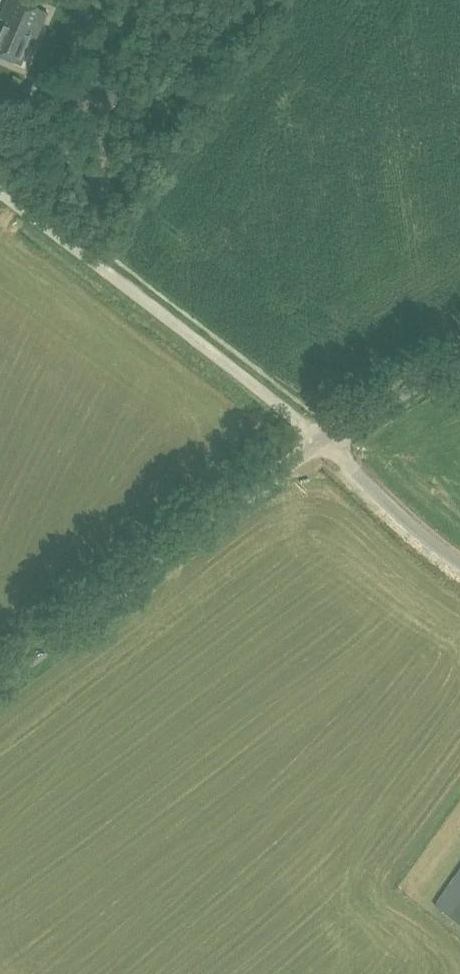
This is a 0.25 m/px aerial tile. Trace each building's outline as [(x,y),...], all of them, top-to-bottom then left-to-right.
[(48,12),(20,0),(8,0),(0,18),(0,25),(1,25),(0,28),(0,55),(21,64),(32,38),(36,40),(48,12)] [(436,905),(447,913),(459,922),(459,871),(436,905)]
